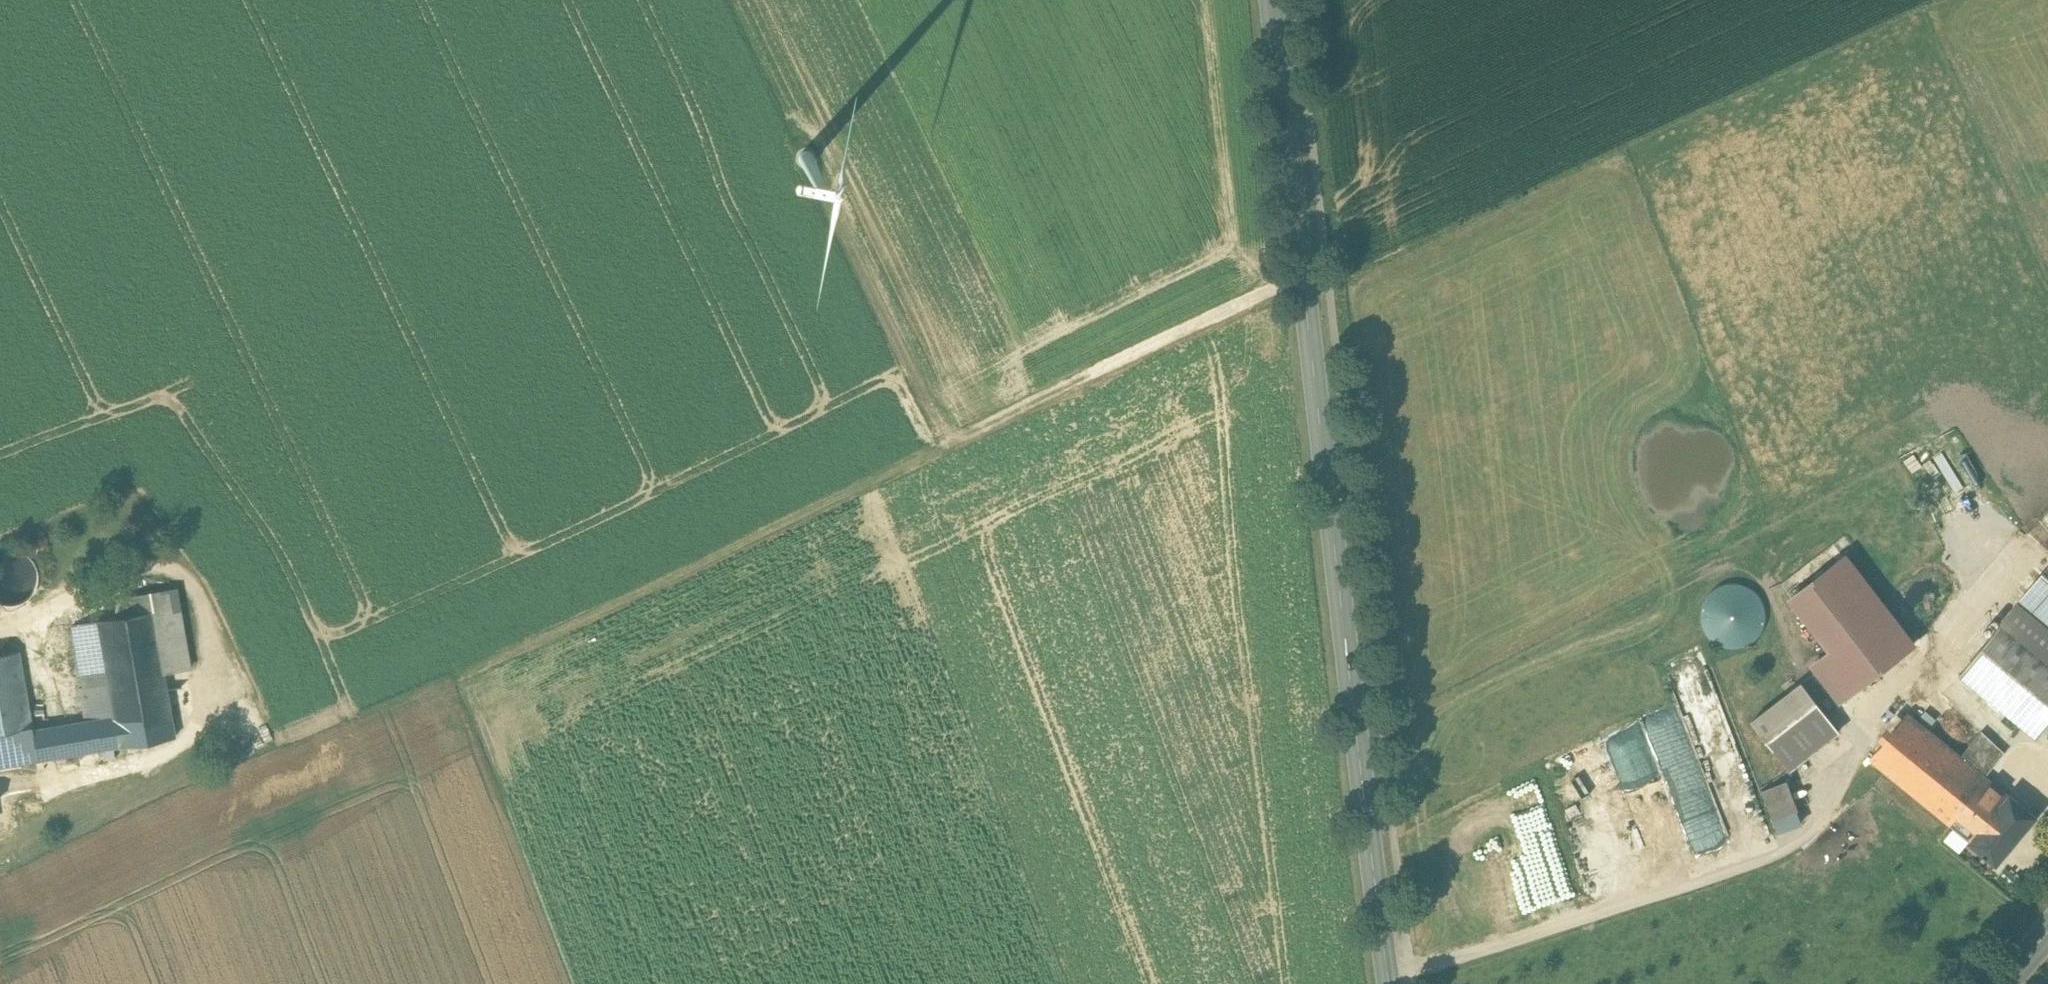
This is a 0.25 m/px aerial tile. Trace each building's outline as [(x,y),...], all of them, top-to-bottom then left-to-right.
[(39,576),(36,565),(30,556),(21,550),(10,548),(0,550),(0,603),(11,605),(21,603),(31,596),(37,587),(39,576)] [(1913,645),(1845,557),(1792,598),(1832,650),(1860,686),(1913,645)] [(2005,619),(2047,654),(2047,566),(2005,619)] [(1705,640),(1762,644),(1766,588),(1710,583),(1705,640)] [(33,729),(13,733),(18,763),(174,736),(153,610),(73,623),(84,686),(80,686),(85,720),(33,729)] [(2005,619),(1960,674),(2038,738),(2047,726),(2047,654),(2005,619)] [(1860,686),(1832,650),(1815,664),(1842,699),(1860,686)] [(0,654),(0,735),(13,733),(33,729),(19,651),(0,654)] [(1802,683),(1753,721),(1790,769),(1839,732),(1802,683)] [(1987,777),(1908,713),(1870,758),(1949,823),(1987,777)] [(2001,748),(1982,730),(1963,753),(1984,770),(2001,748)] [(0,735),(0,766),(18,763),(13,733),(0,735)] [(1721,828),(1696,742),(1661,752),(1688,847),(1709,841),(1706,832),(1721,828)] [(2009,795),(1987,777),(1949,823),(1970,841),(1969,842),(1996,864),(2037,816),(2010,794),(2009,795)] [(1792,779),(1763,790),(1776,825),(1805,814),(1792,779)]
